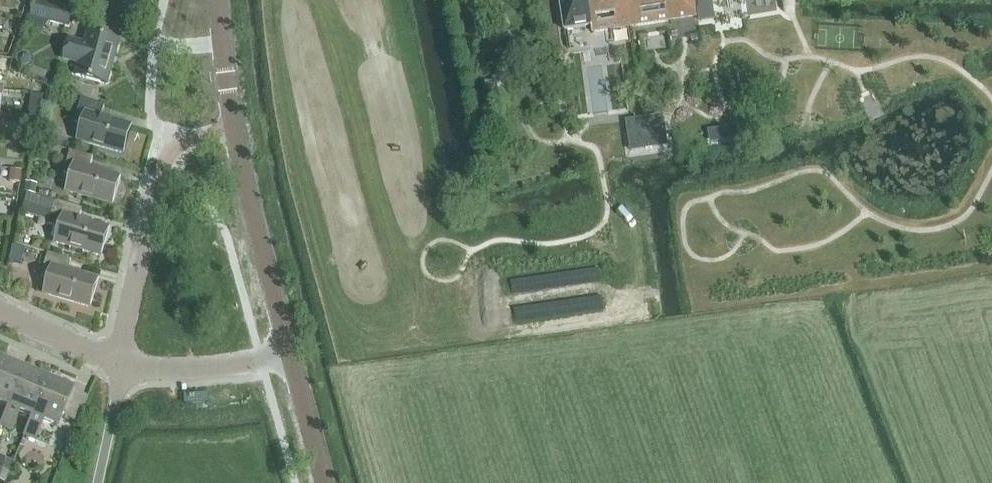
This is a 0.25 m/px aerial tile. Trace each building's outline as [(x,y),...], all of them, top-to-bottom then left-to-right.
[(30,17),(49,23),(69,28),(73,15),(53,9),(55,5),(54,5),(36,0),(35,0),(30,17)] [(696,17),(693,0),(560,0),(564,31),(591,27),(592,32),(696,17)] [(107,84),(119,41),(88,32),(84,45),(69,41),(64,58),(79,63),(75,75),(107,84)] [(497,81),(485,82),(486,93),(498,92),(497,81)] [(101,118),(104,106),(81,99),(74,122),(85,125),(80,141),(121,153),(128,126),(101,118)] [(662,116),(644,119),(648,148),(666,145),(662,116)] [(644,119),(626,121),(631,150),(648,148),(644,119)] [(21,132),(30,133),(31,124),(22,123),(21,132)] [(737,128),(709,132),(711,144),(739,140),(737,128)] [(109,204),(117,177),(90,169),(93,157),(70,150),(63,173),(74,176),(69,192),(109,204)] [(21,171),(11,170),(9,182),(20,183),(21,171)] [(37,185),(26,182),(24,192),(35,194),(37,185)] [(27,194),(22,214),(48,222),(54,202),(27,194)] [(49,222),(48,224),(63,228),(58,243),(98,255),(106,228),(79,220),(82,208),(55,200),(54,202),(49,222)] [(12,246),(9,262),(21,265),(25,248),(12,246)] [(87,306),(95,279),(67,271),(71,260),(48,253),(41,276),(52,279),(47,294),(87,306)] [(7,407),(8,407),(23,370),(0,361),(0,404),(7,407)] [(0,424),(0,426),(11,430),(18,412),(31,417),(32,417),(47,380),(23,370),(8,407),(7,407),(0,424)] [(31,417),(24,436),(35,440),(42,422),(56,427),(61,416),(76,423),(87,398),(71,392),(72,390),(47,380),(32,417),(31,417)] [(8,472),(12,461),(0,457),(0,469),(8,472)]
